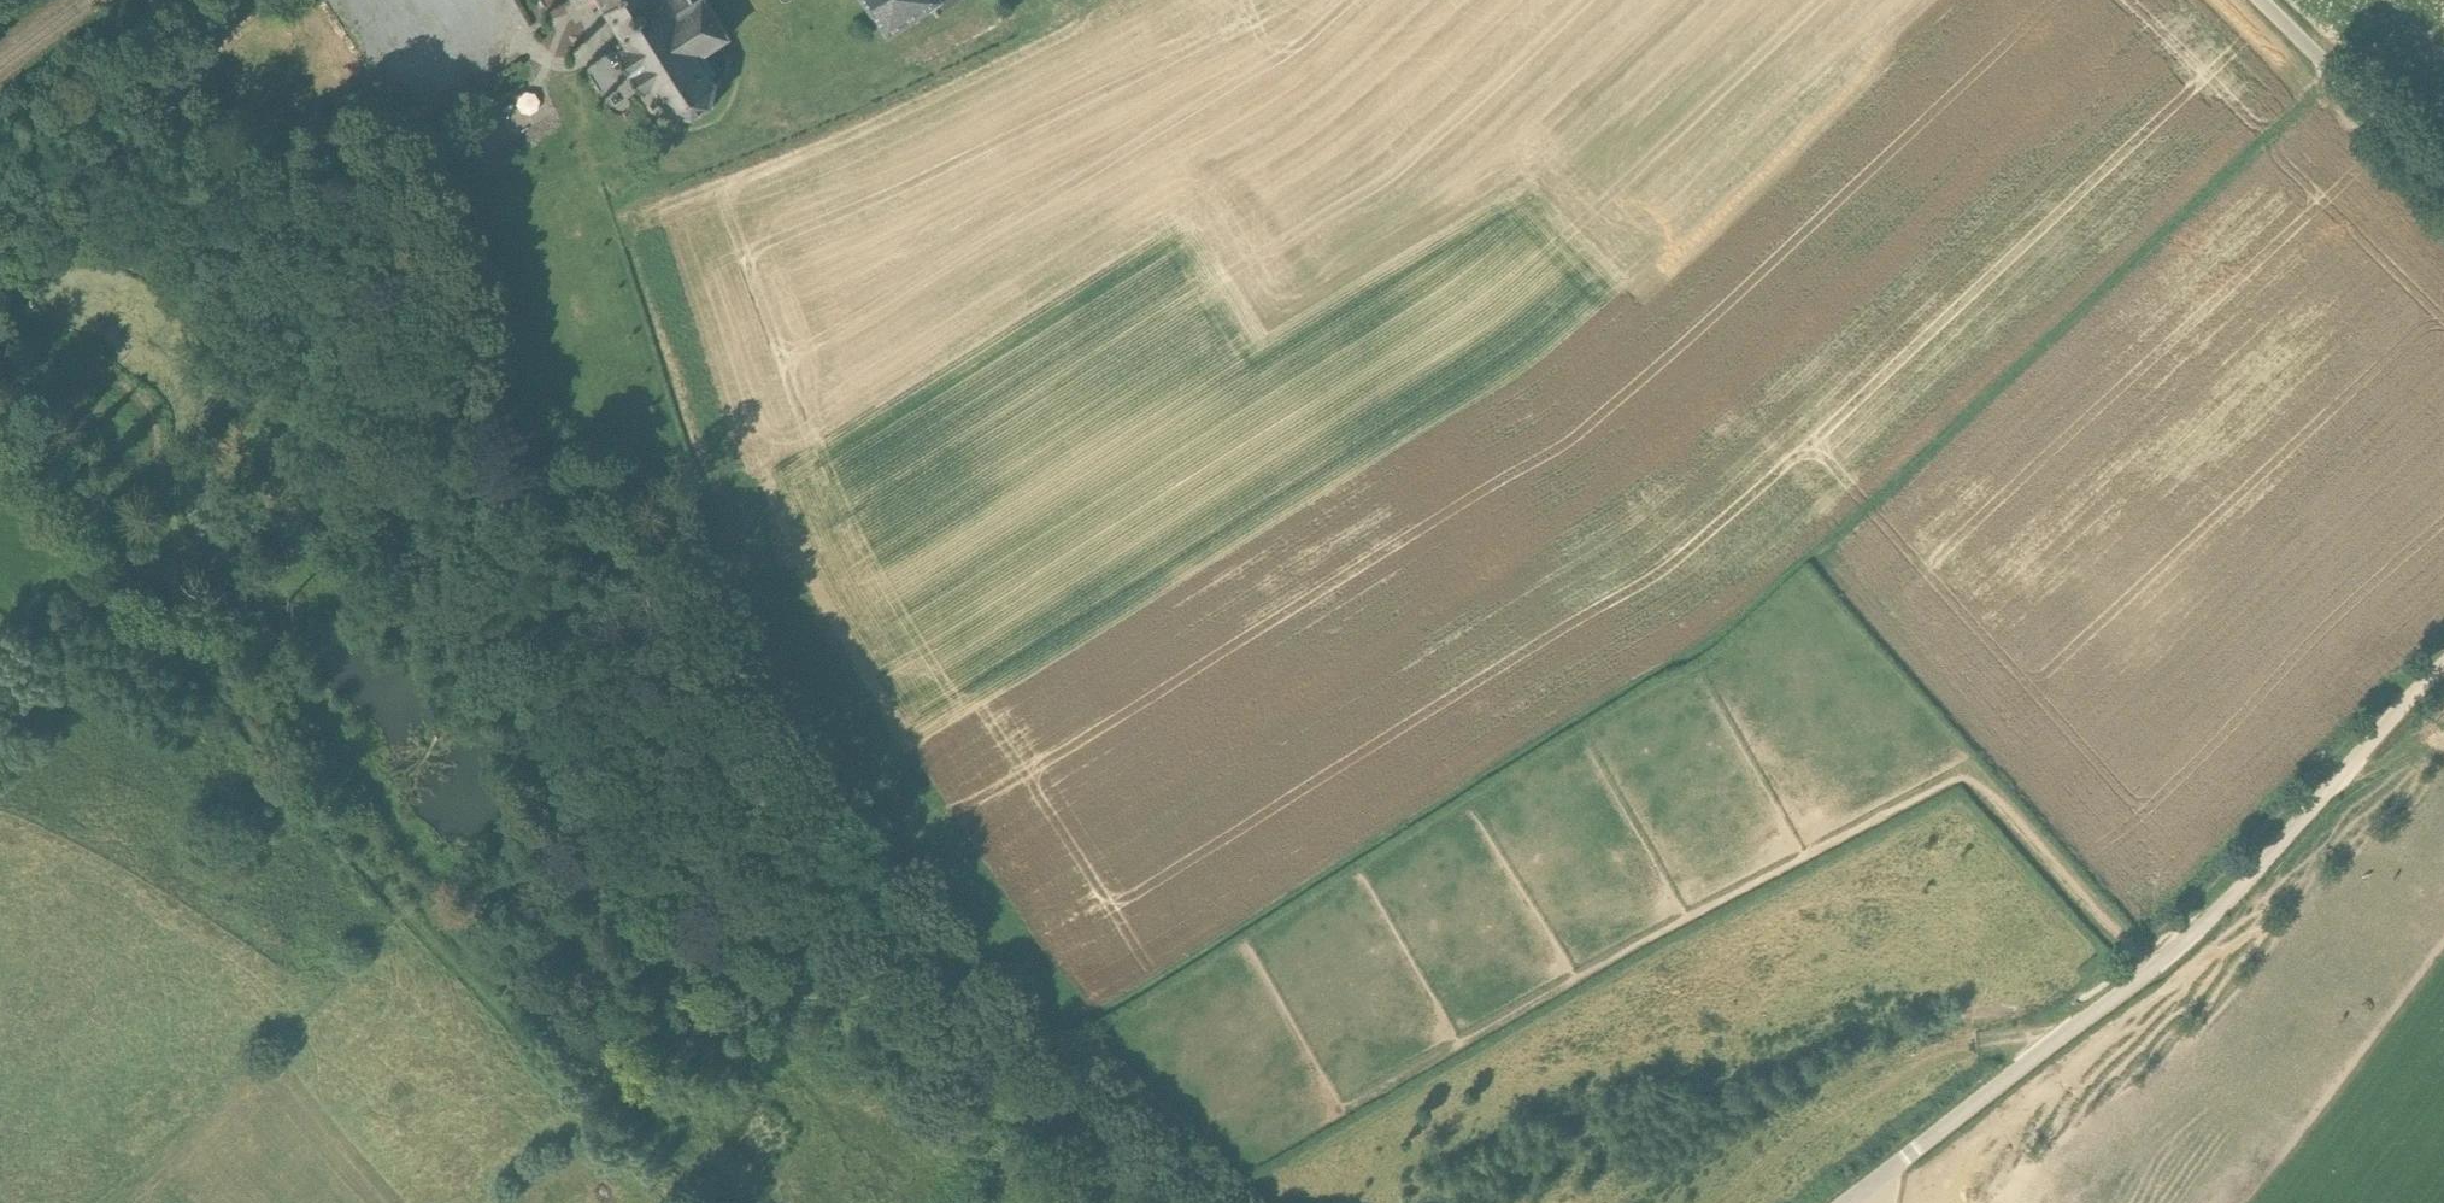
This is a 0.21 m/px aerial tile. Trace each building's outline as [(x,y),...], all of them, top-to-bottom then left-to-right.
[(624,36),(614,43),(640,84),(651,77),(668,105),(689,117),(711,107),(717,83),(718,83),(720,81),(721,80),(723,79),(724,77),(725,75),(726,73),(727,71),(727,69),(728,67),(728,65),(728,63),(728,61),(728,59),(727,57),(726,55),(726,53),(725,51),(719,43),(731,36),(708,0),(602,0),(624,36)] [(888,36),(938,2),(944,11),(959,0),(863,0),(888,36)]
